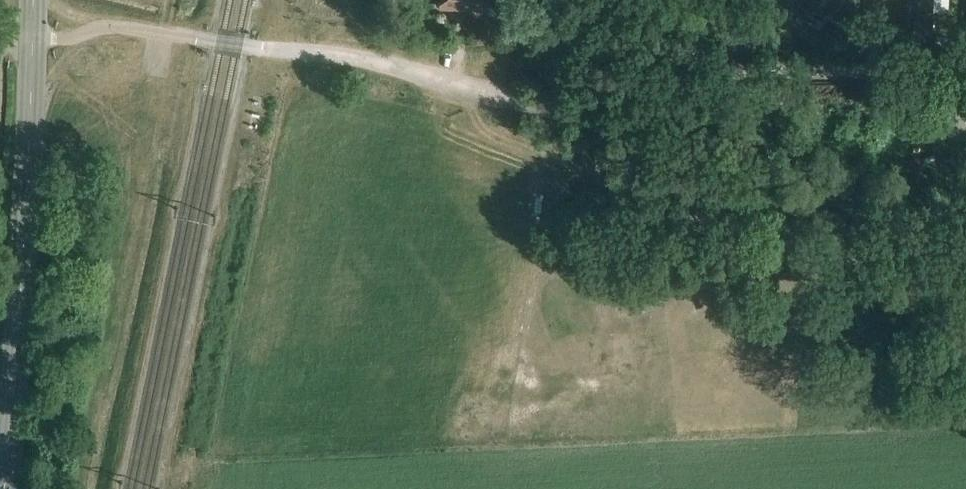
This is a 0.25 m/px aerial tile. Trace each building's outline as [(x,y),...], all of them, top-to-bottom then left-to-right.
[(499,0),(442,0),(441,8),(475,11),(475,18),(497,20),(499,0)] [(798,1),(821,19),(837,0),(799,0),(798,1)] [(865,23),(881,23),(882,0),(866,0),(865,23)] [(916,40),(932,40),(933,0),(917,0),(916,40)] [(843,37),(852,37),(853,24),(844,24),(843,37)] [(864,24),(864,37),(873,37),(873,24),(864,24)] [(575,45),(577,33),(560,31),(559,43),(575,45)] [(935,38),(935,46),(949,46),(949,38),(935,38)]
